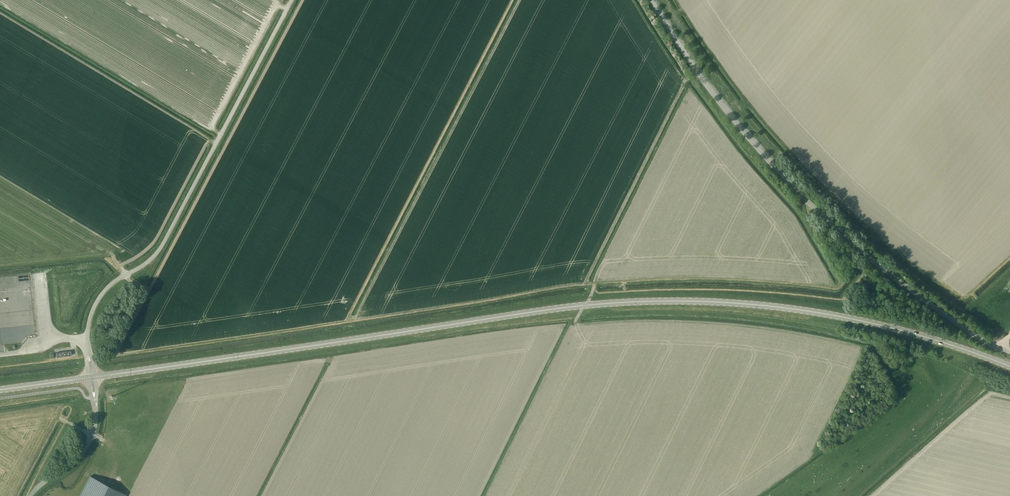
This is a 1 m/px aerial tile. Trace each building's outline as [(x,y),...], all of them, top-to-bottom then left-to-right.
[(80,495),(125,495),(126,494),(90,476),(80,495)]
